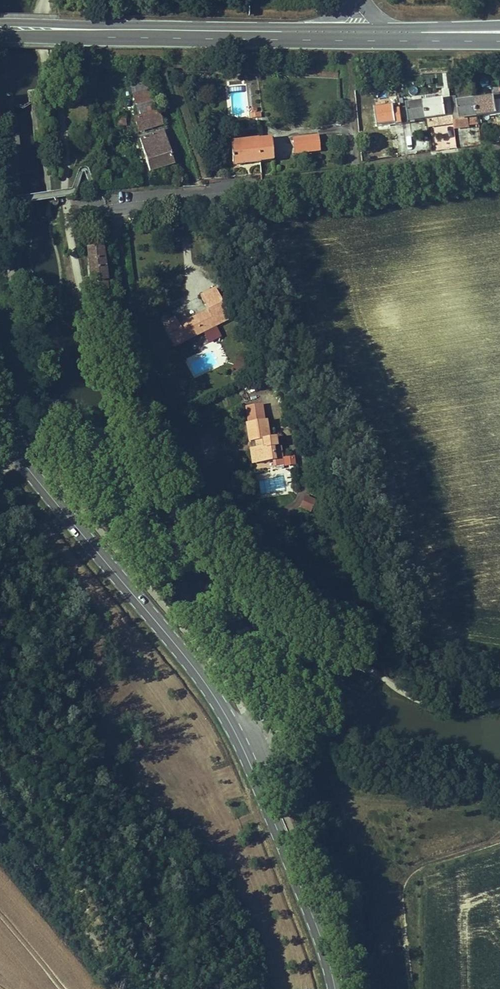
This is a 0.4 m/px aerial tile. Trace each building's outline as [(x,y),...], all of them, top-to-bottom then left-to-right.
[(147,143),(176,134),(171,120),(164,123),(157,102),(142,107),(148,128),(143,129),(147,143)] [(468,107),(469,112),(463,113),(462,106),(453,107),(453,105),(415,109),(415,112),(404,113),(403,110),(383,112),(385,131),(406,128),(406,131),(419,129),(418,126),(454,121),(455,124),(463,123),(463,127),(464,127),(469,127),(469,123),(489,120),(499,119),(499,104),(468,107)] [(469,127),(464,127),(465,133),(490,130),(489,120),(469,123),(469,127)] [(302,133),(305,145),(328,138),(324,127),(302,133)] [(237,143),(242,163),(283,151),(279,129),(237,143)] [(160,181),(184,171),(172,145),(149,155),(160,181)] [(108,183),(109,191),(126,188),(125,180),(108,183)] [(105,244),(88,247),(93,278),(97,278),(99,290),(113,287),(110,275),(105,244)] [(184,345),(198,366),(251,331),(233,304),(219,313),(227,326),(202,343),(198,336),(184,345)] [(21,394),(29,390),(20,372),(9,379),(19,396),(21,394)] [(274,437),(279,454),(288,452),(289,460),(285,461),(288,475),(306,471),(303,458),(306,457),(304,448),(297,450),(293,432),(274,437)] [(311,512),(314,498),(302,496),(299,509),(311,512)]
